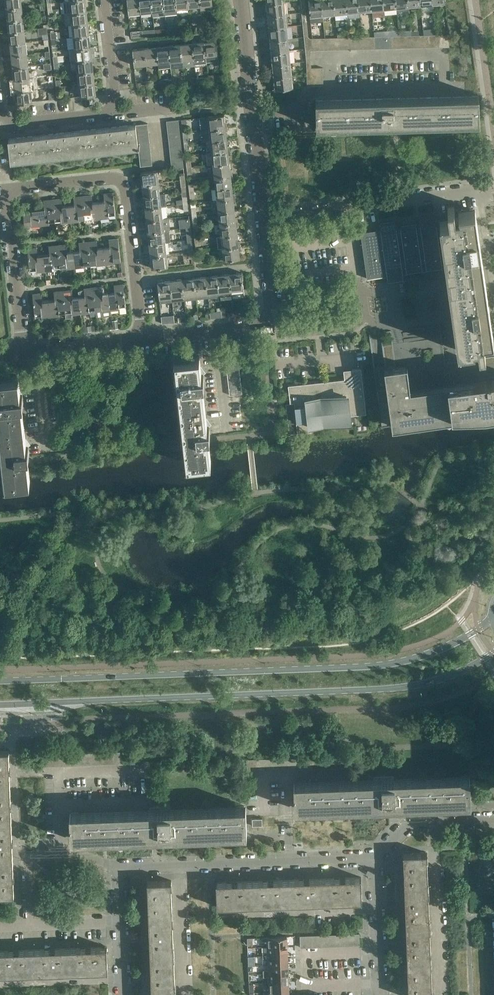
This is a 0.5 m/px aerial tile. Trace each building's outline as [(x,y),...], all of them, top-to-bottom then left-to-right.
[(69,1),(63,1),(65,13),(71,12),(87,11),(86,0),(74,0),(69,1)] [(129,14),(141,12),(139,0),(127,0),(129,14)] [(141,12),(153,11),(151,0),(139,0),(141,12)] [(153,11),(153,16),(165,14),(164,10),(163,0),(151,0),(153,11)] [(164,10),(176,8),(175,0),(163,0),(164,10)] [(176,8),(188,7),(187,0),(175,0),(176,8)] [(213,8),(212,0),(200,0),(200,6),(201,9),(213,8)] [(310,16),(323,14),(321,0),(309,0),(310,16)] [(335,13),(333,0),(321,0),(323,14),(335,13)] [(335,13),(347,12),(346,0),(333,0),(335,13)] [(347,12),(356,11),(356,17),(360,17),(360,11),(358,0),(346,0),(347,12)] [(360,11),(372,9),(370,0),(358,0),(360,11)] [(372,9),(384,8),(383,0),(370,0),(372,9)] [(384,8),(396,7),(396,0),(383,0),(384,8)] [(267,3),(267,4),(267,11),(265,11),(266,16),(268,16),(285,14),(284,2),(267,3)] [(22,6),(6,7),(7,19),(23,18),(22,6)] [(71,12),(65,13),(66,25),(72,24),(88,23),(87,11),(71,12)] [(268,16),(269,23),(266,23),(267,28),(269,28),(287,26),(285,14),(268,16)] [(7,19),(8,31),(25,30),(23,18),(7,19)] [(88,23),(72,24),(73,36),(90,35),(88,23)] [(50,27),(47,27),(48,33),(51,33),(51,38),(56,38),(59,38),(58,26),(54,26),(50,27)] [(269,28),(270,35),(268,35),(268,40),(271,40),(270,40),(288,38),(287,26),(269,28)] [(25,30),(8,31),(10,43),(26,41),(25,30)] [(90,35),(73,36),(75,48),(91,46),(90,35)] [(270,40),(271,40),(271,47),(269,47),(269,53),(272,53),(272,52),(289,50),(288,38),(270,40)] [(216,39),(204,41),(206,61),(218,60),(216,39)] [(26,41),(10,43),(11,55),(27,53),(26,41)] [(206,61),(204,41),(192,42),(194,62),(206,61)] [(192,42),(180,44),(183,67),(194,65),(194,62),(192,42)] [(180,44),(168,45),(171,66),(171,68),(183,67),(180,44)] [(168,45),(156,46),(158,63),(158,67),(171,66),(168,45)] [(91,46),(75,48),(76,60),(92,58),(91,46)] [(158,63),(156,46),(144,48),(146,64),(158,63)] [(144,48),(132,49),(134,65),(146,64),(144,48)] [(272,52),(272,53),(273,59),(270,60),(271,65),(273,64),(290,62),(289,50),(272,52)] [(27,53),(11,55),(12,67),(29,65),(27,53)] [(92,58),(76,60),(77,72),(94,70),(92,58)] [(273,64),(274,72),(271,72),(272,77),(274,77),(274,76),(292,75),(290,62),(273,64)] [(29,65),(12,67),(14,79),(30,77),(29,65)] [(94,70),(77,72),(79,84),(95,82),(94,70)] [(274,76),(274,77),(275,84),(273,84),(273,89),(293,87),(292,75),(274,76)] [(30,77),(14,79),(15,91),(38,88),(37,76),(30,77)] [(95,82),(79,84),(80,96),(96,94),(95,82)] [(38,88),(15,91),(16,103),(33,101),(40,100),(38,88)] [(399,97),(332,99),(317,100),(316,100),(317,126),(318,126),(402,123),(478,121),(479,121),(479,95),(478,95),(399,97)] [(208,117),(200,117),(201,129),(227,126),(227,121),(225,121),(224,115),(224,114),(208,116),(208,117)] [(136,124),(104,128),(106,151),(138,147),(138,142),(137,136),(136,130),(136,124)] [(227,126),(201,129),(202,141),(210,140),(227,138),(226,131),(228,130),(227,126)] [(104,128),(72,131),(75,154),(106,151),(104,128)] [(72,131),(40,135),(42,158),(75,154),(72,131)] [(42,158),(40,135),(8,139),(11,161),(42,158)] [(229,145),(228,145),(227,138),(210,140),(212,152),(230,150),(229,145)] [(212,152),(206,153),(208,164),(213,163),(229,162),(229,155),(230,155),(230,150),(212,152)] [(230,169),(229,162),(213,163),(214,176),(232,174),(232,169),(230,169)] [(140,180),(141,184),(159,182),(158,176),(158,170),(141,172),(142,179),(140,180)] [(232,174),(214,176),(216,188),(232,186),(231,178),(233,178),(232,174)] [(159,182),(141,184),(141,189),(143,189),(144,196),(160,194),(159,182)] [(232,186),(216,188),(217,200),(236,197),(235,192),(233,193),(232,186)] [(105,201),(99,201),(101,218),(110,217),(110,215),(116,214),(113,192),(104,193),(105,201)] [(92,194),(83,195),(85,218),(91,217),(92,219),(101,218),(99,201),(93,202),(92,194)] [(143,203),(143,208),(162,206),(166,205),(164,194),(160,194),(144,196),(144,198),(145,203),(143,203)] [(75,204),(69,204),(71,222),(80,221),(79,219),(85,218),(83,195),(74,196),(75,204)] [(62,197),(53,199),(55,221),(61,221),(62,223),(71,222),(69,204),(63,205),(62,197)] [(236,197),(217,200),(218,211),(235,209),(234,202),(236,202),(236,197)] [(45,207),(39,208),(41,225),(50,224),(49,222),(55,221),(53,199),(44,200),(45,207)] [(41,225),(39,208),(33,208),(32,201),(22,202),(25,224),(31,224),(31,226),(41,225)] [(367,278),(387,275),(388,281),(403,279),(403,273),(446,266),(458,350),(475,347),(474,341),(477,341),(479,353),(485,353),(483,340),(493,339),(475,209),(458,212),(459,217),(455,218),(454,205),(447,206),(449,219),(439,220),(440,225),(436,225),(435,215),(419,217),(421,228),(417,228),(416,223),(400,226),(401,230),(397,231),(395,221),(379,223),(381,233),(377,234),(376,229),(360,231),(367,278)] [(162,206),(143,208),(144,212),(146,212),(146,219),(163,218),(162,206)] [(235,209),(218,211),(220,223),(238,221),(238,217),(236,217),(235,209)] [(147,226),(145,227),(146,232),(164,229),(169,229),(170,229),(169,217),(163,218),(146,219),(147,226)] [(238,221),(220,223),(221,235),(238,233),(237,226),(239,226),(238,221)] [(164,229),(146,232),(146,236),(148,236),(149,243),(166,242),(171,241),(170,234),(169,229),(164,229)] [(221,235),(217,236),(218,247),(222,247),(241,245),(240,240),(239,241),(238,233),(221,235)] [(104,247),(106,264),(115,263),(115,261),(121,260),(118,238),(109,239),(110,246),(104,247)] [(97,240),(88,241),(90,264),(97,263),(97,265),(106,264),(104,247),(98,248),(97,240)] [(80,250),(74,250),(76,267),(85,266),(85,264),(90,264),(88,241),(79,242),(80,250)] [(148,251),(149,255),(167,253),(166,242),(149,243),(150,250),(148,251)] [(67,243),(58,244),(60,267),(67,266),(67,268),(76,267),(74,250),(68,251),(67,243)] [(50,253),(44,254),(46,271),(55,270),(54,267),(60,267),(58,244),(49,245),(50,253)] [(241,245),(222,247),(224,260),(240,258),(240,250),(241,250),(241,245)] [(27,248),(30,270),(36,269),(37,272),(46,271),(44,254),(38,254),(37,247),(27,248)] [(167,253),(149,255),(149,260),(151,260),(152,268),(168,266),(167,253)] [(242,272),(229,273),(231,290),(232,295),(244,293),(245,299),(248,298),(247,288),(244,288),(242,272)] [(218,274),(220,296),(232,295),(229,273),(218,274)] [(218,274),(206,276),(208,297),(220,296),(218,274)] [(206,276),(193,277),(196,299),(208,297),(206,276)] [(193,277),(182,279),(184,300),(196,299),(193,277)] [(182,279),(170,280),(172,301),(184,300),(182,279)] [(172,301),(170,280),(158,281),(159,297),(160,297),(160,302),(172,301)] [(115,292),(109,293),(111,310),(120,309),(120,311),(121,312),(126,311),(126,310),(126,306),(123,283),(114,284),(115,292)] [(102,286),(93,287),(96,309),(102,309),(102,311),(111,310),(109,293),(103,293),(102,286)] [(85,295),(79,296),(81,313),(90,312),(90,310),(96,309),(93,287),(84,288),(85,295)] [(72,289),(63,290),(66,313),(66,317),(72,316),(72,314),(81,313),(79,296),(73,297),(72,289)] [(55,299),(49,299),(51,316),(60,315),(60,313),(66,313),(63,290),(54,291),(55,299)] [(33,293),(36,316),(42,315),(42,317),(51,316),(49,299),(43,300),(42,292),(33,293)] [(85,323),(82,324),(83,331),(92,330),(92,325),(86,326),(85,323)] [(199,356),(175,358),(184,443),(187,463),(211,461),(209,440),(208,435),(210,434),(209,426),(205,421),(205,418),(206,418),(202,383),(204,382),(203,374),(200,368),(199,366),(201,366),(199,356)] [(373,367),(378,400),(380,416),(382,427),(392,426),(428,421),(484,413),(493,411),(493,377),(469,381),(470,384),(431,389),(430,388),(428,387),(426,388),(426,390),(411,392),(410,389),(407,364),(396,366),(384,368),(384,366),(382,366),(375,367),(373,367)] [(345,378),(323,381),(288,385),(290,402),(286,403),(290,433),(298,432),(311,431),(310,425),(349,421),(349,415),(366,413),(361,368),(352,369),(344,370),(345,378)] [(0,377),(0,432),(3,463),(6,483),(30,481),(28,461),(27,454),(29,454),(28,446),(24,440),(24,438),(25,438),(21,402),(23,402),(22,394),(19,388),(19,386),(20,386),(18,375),(0,377)] [(0,751),(0,787),(10,786),(9,751),(9,750),(0,751)] [(374,778),(294,781),(295,807),(470,800),(469,775),(394,778),(394,774),(374,775),(374,778)] [(0,787),(0,823),(11,822),(10,786),(0,787)] [(150,809),(71,811),(72,837),(247,831),(246,806),(171,808),(171,805),(150,807),(150,809)] [(0,823),(0,859),(13,858),(11,822),(0,823)] [(403,853),(404,890),(428,889),(426,852),(427,853),(427,852),(402,853),(403,853)] [(0,859),(0,895),(15,895),(14,894),(13,858),(0,859)] [(360,877),(325,878),(326,902),(361,901),(362,901),(361,876),(360,876),(360,877)] [(325,878),(289,879),(290,903),(326,902),(325,878)] [(289,879),(253,881),(254,905),(290,903),(289,879)] [(147,882),(149,917),(173,916),(171,881),(171,880),(147,881),(147,882)] [(216,884),(217,906),(218,906),(254,905),(253,881),(217,882),(216,882),(215,884),(216,884)] [(428,889),(404,890),(406,926),(430,925),(428,889)] [(173,916),(149,917),(150,931),(150,953),(174,952),(173,931),(173,916)] [(430,925),(406,926),(407,962),(431,961),(430,930),(430,925)] [(287,936),(266,937),(262,937),(262,940),(266,940),(267,946),(287,945),(287,936)] [(106,946),(69,947),(71,971),(108,970),(107,945),(106,946)] [(287,945),(267,946),(267,951),(262,952),(262,955),(267,955),(288,954),(287,945)] [(69,947),(34,948),(35,972),(71,971),(69,947)] [(0,950),(0,974),(35,972),(34,948),(0,950)] [(174,952),(150,953),(152,989),(175,988),(174,952)] [(288,954),(267,955),(262,955),(263,959),(267,959),(267,964),(288,963),(288,954)] [(407,962),(409,994),(432,994),(431,961),(407,962)] [(288,963),(267,964),(268,969),(263,970),(263,973),(268,973),(288,972),(288,963)] [(288,972),(268,973),(263,973),(263,977),(268,977),(268,982),(289,981),(288,972)] [(268,989),(264,990),(264,991),(289,990),(289,981),(268,982),(268,989)]
